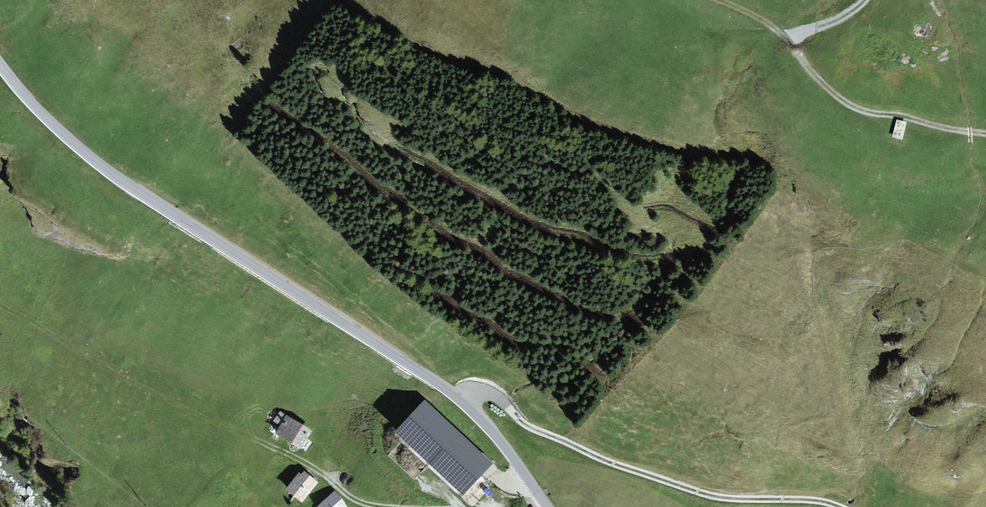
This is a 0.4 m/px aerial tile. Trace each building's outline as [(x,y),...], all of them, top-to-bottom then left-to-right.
[(908,124),(898,121),(894,139),(904,141),(908,124)] [(492,464),(425,401),(396,431),(462,495),(492,464)] [(280,425),(275,433),(300,449),(312,430),(280,410),(274,421),(280,425)] [(299,472),(285,490),(302,503),(319,482),(304,471),(302,474),(299,472)] [(316,506),(317,506),(347,506),(335,492),(316,506)]
